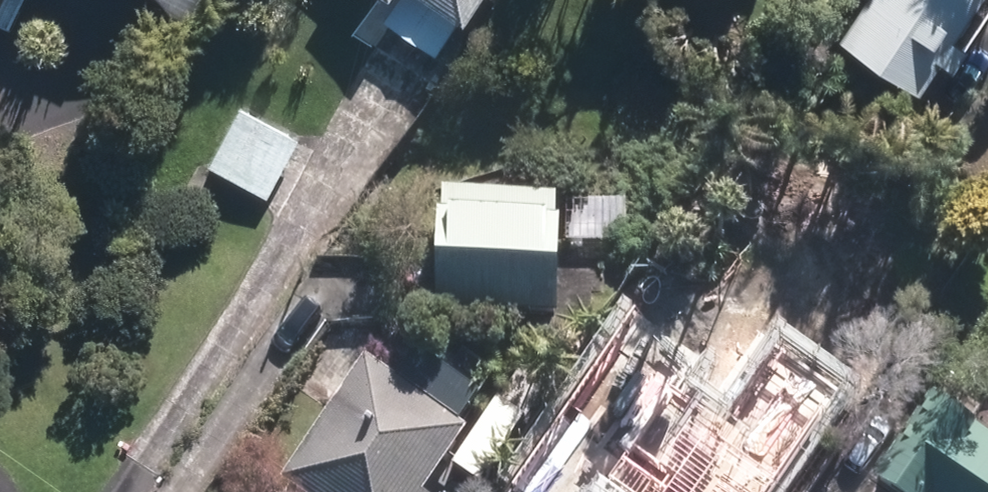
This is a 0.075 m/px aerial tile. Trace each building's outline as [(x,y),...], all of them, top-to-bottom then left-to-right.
[(169,3),(188,13),(193,0),(168,0),(169,3)] [(389,21),(416,39),(438,54),(460,22),(463,25),(480,0),(402,0),(389,21)] [(836,33),(915,89),(937,58),(948,65),(961,46),(951,38),(978,0),(859,0),(836,33)] [(213,151),(272,182),(302,123),(244,93),(213,151)] [(555,197),(442,196),(442,215),(439,215),(437,308),(553,310),(555,197)] [(660,490),(718,407),(631,346),(545,473),(571,491),(662,491),(660,490)] [(281,479),(300,491),(430,491),(425,489),(467,426),(365,356),(281,479)] [(873,462),(917,491),(987,491),(987,419),(928,379),(873,462)] [(781,405),(732,478),(753,491),(801,491),(835,441),(781,405)]
